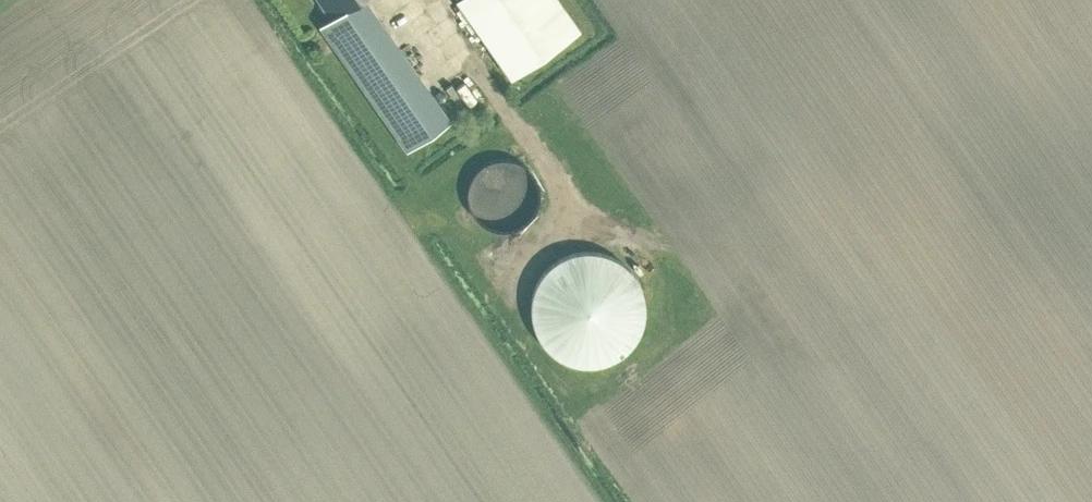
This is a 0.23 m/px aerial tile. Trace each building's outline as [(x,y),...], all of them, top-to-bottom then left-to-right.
[(330,16),(355,0),(319,0),(330,16)] [(407,149),(450,119),(366,0),(360,0),(321,27),(407,149)] [(511,76),(580,28),(560,0),(457,0),(511,76)] [(598,251),(580,250),(563,255),(548,265),(537,279),(531,296),(530,314),(535,331),(545,346),(560,357),(576,363),(594,364),(612,359),(626,349),(637,335),(644,318),(644,300),(639,283),(629,268),(615,257),(598,251)]
